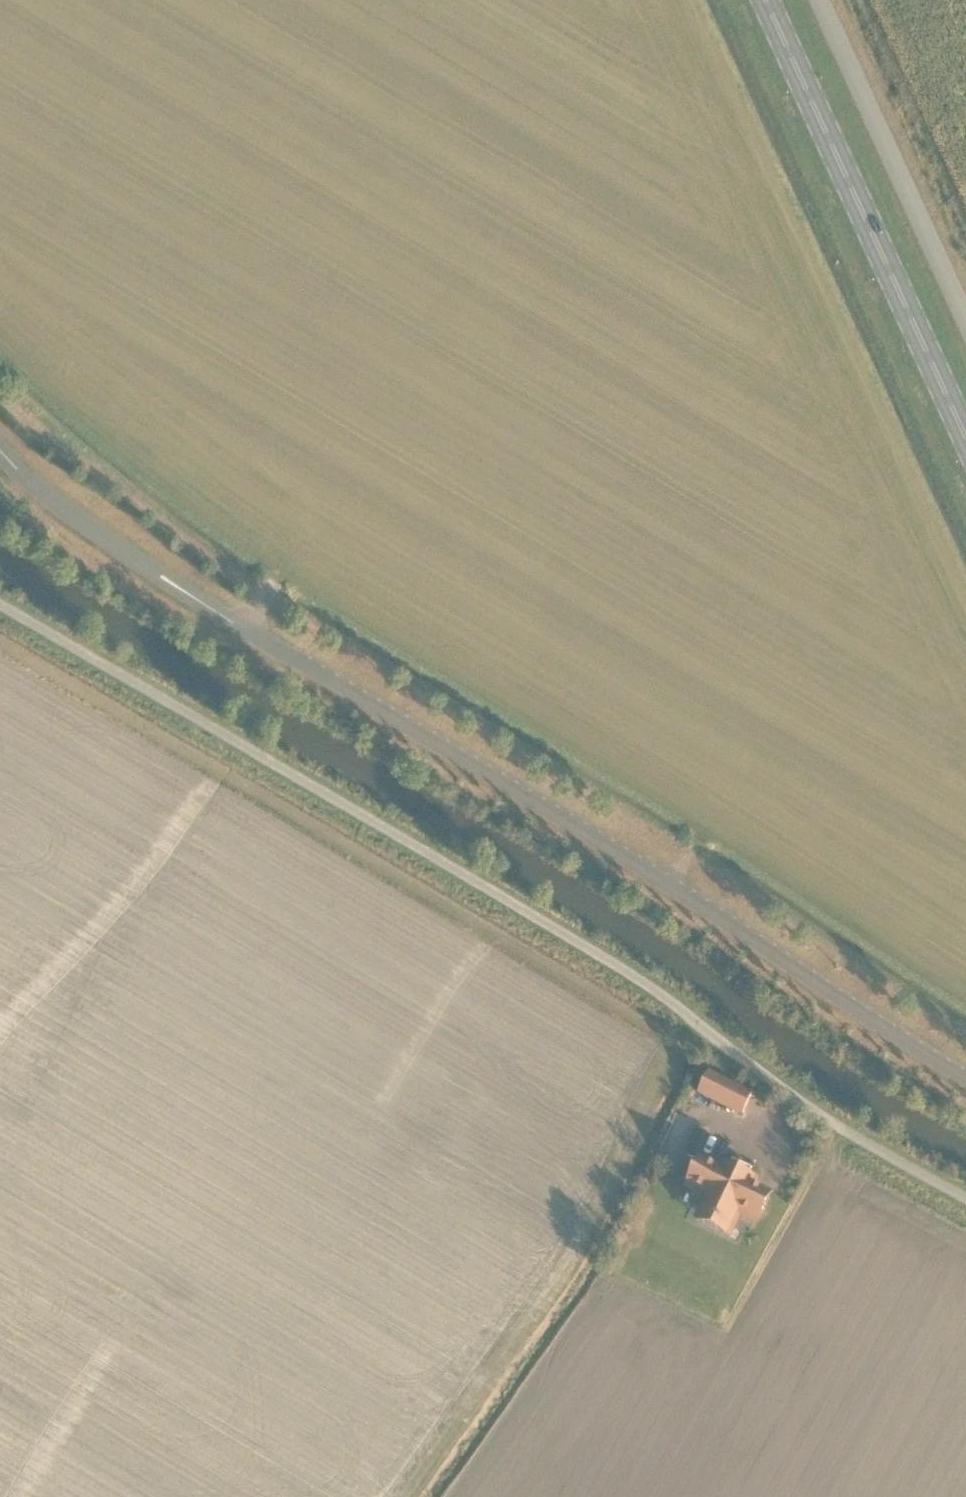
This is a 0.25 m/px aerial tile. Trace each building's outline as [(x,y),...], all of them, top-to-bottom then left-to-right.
[(742,1116),(753,1095),(710,1073),(699,1095),(742,1116)] [(768,1195),(748,1186),(752,1178),(730,1168),(726,1175),(701,1163),(691,1185),(715,1197),(707,1215),(716,1223),(729,1226),(737,1208),(757,1217),(765,1208),(768,1195)]
